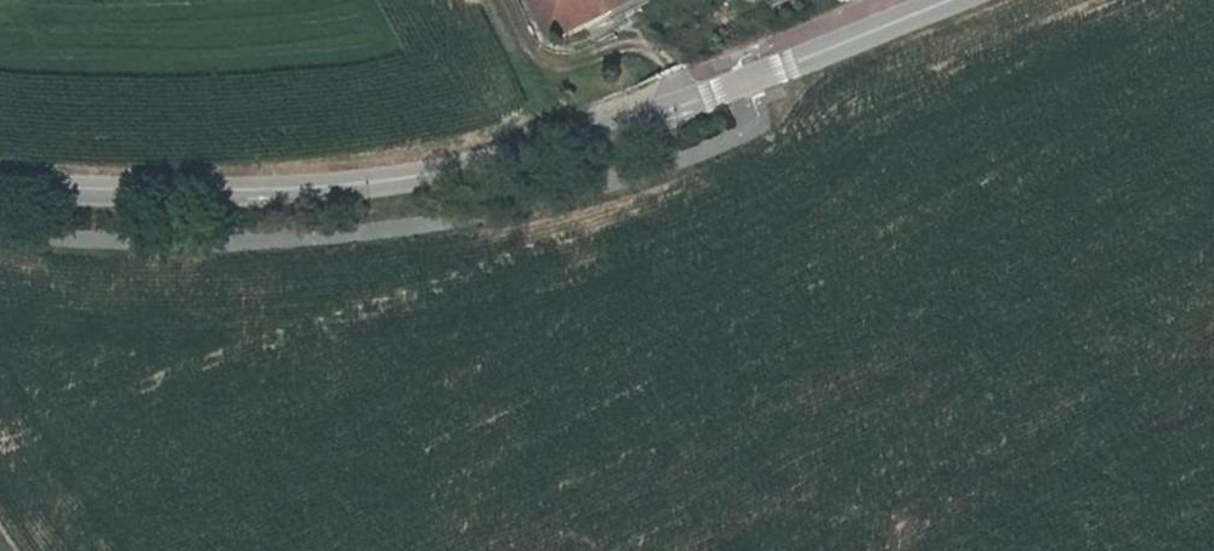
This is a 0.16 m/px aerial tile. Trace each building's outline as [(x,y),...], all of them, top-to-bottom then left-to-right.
[(547,15),(572,0),(545,0),(541,3),(547,15)] [(547,15),(563,47),(613,19),(645,0),(572,0),(547,15)] [(613,19),(618,29),(666,1),(665,0),(645,0),(613,19)]
